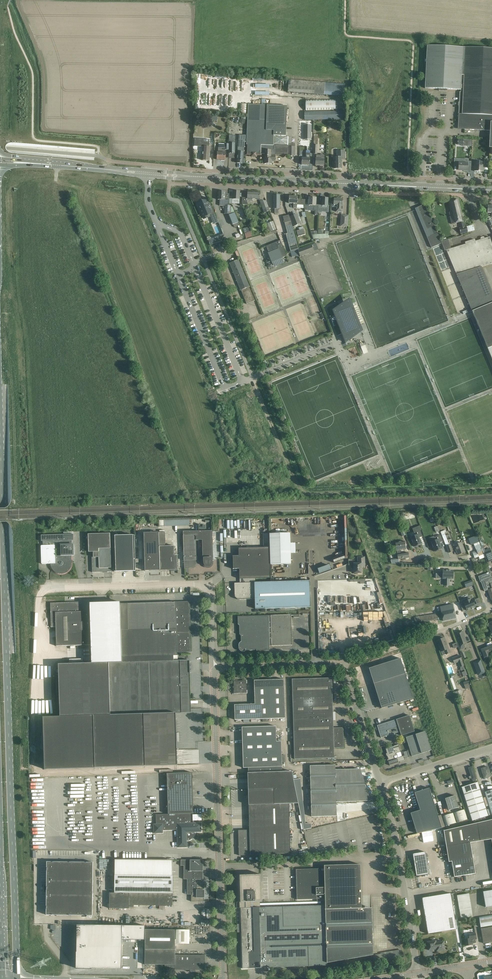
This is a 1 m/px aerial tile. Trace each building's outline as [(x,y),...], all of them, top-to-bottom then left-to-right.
[(427,46),(425,88),(461,90),(461,92),(460,92),(458,120),(462,120),(462,119),(464,119),(464,122),(465,122),(465,124),(464,124),(464,130),(490,131),(489,148),(491,148),(491,49),(427,46)] [(325,83),(289,80),(288,92),(324,95),(344,97),(345,85),(325,83)] [(336,110),(335,99),(306,100),(306,111),(336,110)] [(240,104),(239,113),(247,113),(247,104),(240,104)] [(248,104),(246,145),(247,145),(247,154),(251,154),(253,156),(255,156),(256,155),(261,155),(261,154),(265,154),(265,151),(272,151),(272,156),(275,156),(275,154),(288,155),(288,156),(295,156),(295,144),(291,143),(288,143),(288,137),(288,136),(286,136),(287,106),(248,104)] [(345,120),(345,111),(304,112),(304,120),(345,120)] [(197,116),(197,124),(201,124),(201,120),(217,121),(217,117),(197,116)] [(237,158),(237,163),(243,164),(244,159),(244,152),(245,141),(246,141),(246,135),(239,135),(239,140),(238,152),(237,158)] [(194,140),(194,146),(197,146),(203,147),(203,155),(202,160),(209,161),(210,156),(210,147),(209,147),(209,140),(201,139),(201,137),(195,137),(195,140),(194,140)] [(217,153),(217,159),(221,160),(221,161),(225,161),(225,160),(226,152),(225,152),(225,150),(229,150),(229,144),(225,144),(219,143),(218,153),(217,153)] [(310,151),(306,150),(306,153),(306,158),(302,158),(302,165),(310,165),(310,159),(310,151)] [(265,154),(265,164),(272,164),(272,160),(275,161),(275,156),(272,156),(272,151),(265,151),(265,154)] [(345,157),(345,151),(337,151),(337,157),(335,157),(335,169),(342,168),(342,157),(345,157)] [(324,154),(321,154),(320,155),(316,155),(316,159),(316,165),(324,166),(324,159),(323,159),(324,154)] [(489,159),(485,158),(484,162),(475,162),(474,171),(484,172),(484,168),(488,168),(489,159)] [(471,161),(468,161),(467,163),(459,163),(459,168),(458,170),(461,171),(467,171),(468,169),(471,169),(470,170),(471,170),(471,161)] [(230,199),(229,204),(239,204),(240,191),(233,191),(232,199),(230,199)] [(218,192),(218,200),(220,200),(219,206),(224,206),(224,214),(229,214),(229,215),(233,225),(234,228),(240,225),(239,222),(233,207),(232,207),(232,206),(229,206),(229,200),(225,199),(225,192),(218,192)] [(242,205),(247,205),(247,199),(248,199),(260,200),(260,192),(248,192),(247,198),(243,198),(242,205)] [(298,197),(289,196),(289,203),(294,204),(293,208),(297,208),(297,204),(303,204),(302,199),(298,199),(298,197)] [(315,215),(318,215),(319,206),(318,206),(319,205),(316,205),(316,198),(309,197),(309,205),(313,206),(313,211),(315,211),(315,215)] [(319,206),(318,213),(321,213),(321,212),(328,212),(329,205),(328,205),(328,198),(322,198),(322,206),(319,206)] [(338,198),(336,198),(335,199),(334,199),(334,205),(333,205),(333,207),(337,207),(336,212),(343,212),(343,203),(342,203),(342,199),(338,199),(338,198)] [(459,222),(460,228),(465,227),(458,199),(449,201),(451,212),(449,212),(452,224),(459,222)] [(201,203),(199,204),(201,210),(200,211),(203,219),(208,217),(207,215),(211,213),(213,218),(216,217),(210,203),(207,204),(206,201),(204,202),(201,204),(201,203)] [(266,201),(260,201),(264,213),(270,211),(266,201)] [(437,233),(425,204),(417,208),(419,213),(417,214),(431,248),(442,244),(437,233)] [(301,224),(297,214),(290,217),(294,227),(301,224)] [(273,221),(268,223),(271,232),(277,230),(273,221)] [(286,234),(290,251),(297,250),(299,249),(291,221),(285,223),(287,233),(286,234)] [(299,230),(296,231),(298,236),(305,234),(303,227),(299,228),(299,230)] [(215,238),(212,239),(212,240),(213,244),(214,244),(214,243),(222,241),(224,236),(223,234),(221,235),(215,238)] [(470,310),(472,315),(473,314),(473,315),(474,314),(491,358),(491,291),(482,267),(491,264),(491,244),(490,237),(484,239),(484,238),(483,237),(481,238),(481,239),(481,240),(475,241),(475,239),(465,242),(466,244),(451,249),(448,240),(441,242),(445,251),(445,250),(471,310),(470,310)] [(287,256),(280,240),(266,246),(269,253),(268,253),(272,263),(283,258),(282,258),(287,256)] [(314,251),(312,245),(298,250),(300,257),(314,251)] [(255,301),(238,260),(230,263),(247,304),(255,301)] [(336,317),(331,318),(334,326),(335,325),(334,321),(337,320),(347,345),(358,341),(361,347),(366,345),(350,304),(333,310),(336,317)] [(414,547),(415,546),(415,547),(419,546),(419,545),(422,544),(419,538),(422,536),(420,530),(421,530),(420,526),(414,528),(415,532),(414,532),(415,536),(410,537),(414,547)] [(213,561),(212,531),(188,531),(183,531),(183,540),(183,545),(183,546),(184,550),(184,569),(185,569),(185,567),(189,567),(189,569),(189,568),(192,568),(193,568),(194,568),(195,567),(196,567),(196,566),(197,565),(198,564),(198,563),(198,562),(198,561),(198,560),(199,560),(196,560),(196,536),(202,536),(203,561),(203,563),(203,564),(203,565),(204,565),(204,566),(205,567),(206,567),(206,568),(207,568),(208,568),(209,568),(210,567),(211,567),(211,566),(212,566),(212,565),(212,564),(213,563),(213,561)] [(159,532),(144,533),(145,571),(160,570),(159,546),(159,532)] [(160,532),(159,532),(159,546),(160,570),(174,570),(178,570),(177,555),(174,555),(174,546),(165,546),(165,532),(160,532)] [(291,564),(290,533),(269,534),(270,564),(291,564)] [(41,541),(43,541),(43,546),(41,546),(42,564),(50,564),(51,565),(51,566),(51,567),(51,568),(52,568),(52,569),(52,570),(53,570),(53,571),(54,571),(54,572),(55,572),(56,573),(57,573),(57,574),(58,574),(59,574),(60,574),(61,574),(62,574),(64,574),(65,573),(66,573),(67,572),(68,572),(69,571),(70,570),(70,569),(71,569),(71,568),(71,567),(71,566),(72,566),(72,565),(72,564),(72,563),(71,563),(71,561),(74,561),(73,560),(72,560),(72,556),(74,556),(74,545),(72,545),(72,540),(74,540),(73,534),(41,535),(41,541)] [(111,572),(110,534),(101,534),(88,534),(89,552),(93,552),(93,557),(92,557),(92,572),(111,572)] [(135,571),(134,535),(113,536),(114,572),(135,571)] [(436,552),(439,550),(442,549),(440,543),(443,541),(440,535),(434,537),(434,538),(435,540),(431,542),(435,552),(436,551),(436,552)] [(395,543),(392,544),(393,551),(397,551),(397,555),(398,559),(409,558),(408,553),(401,554),(401,550),(406,549),(405,541),(395,543)] [(465,552),(462,542),(454,545),(457,555),(465,552)] [(476,551),(472,553),(474,558),(484,554),(482,549),(479,542),(474,544),(476,551)] [(270,578),(269,547),(239,548),(239,556),(232,556),(233,569),(239,569),(239,579),(270,578)] [(393,553),(389,554),(392,564),(398,563),(397,560),(395,560),(393,553)] [(358,573),(362,573),(361,567),(365,566),(365,557),(358,557),(358,564),(354,564),(354,573),(355,573),(355,574),(357,574),(358,573)] [(320,573),(332,569),(331,564),(319,568),(320,573)] [(485,581),(488,579),(490,585),(491,585),(491,577),(491,573),(489,567),(488,564),(485,565),(488,574),(487,574),(487,573),(481,576),(478,576),(480,582),(481,582),(483,588),(485,587),(487,587),(485,581)] [(436,578),(441,579),(444,579),(444,585),(449,586),(449,585),(449,580),(449,579),(453,579),(453,571),(443,570),(443,574),(436,574),(436,578)] [(366,579),(317,580),(318,611),(330,611),(384,610),(383,601),(380,601),(380,597),(362,597),(362,585),(366,585),(366,579)] [(310,607),(310,581),(234,583),(235,595),(235,597),(238,599),(239,599),(239,600),(255,599),(255,609),(310,607)] [(490,585),(491,588),(488,589),(487,587),(485,587),(483,588),(484,591),(486,591),(487,590),(491,601),(491,600),(491,585),(490,585)] [(469,598),(464,600),(465,602),(463,602),(464,603),(460,604),(463,611),(466,610),(467,611),(472,609),(474,608),(475,607),(475,606),(473,601),(472,601),(472,599),(470,600),(469,598)] [(404,601),(404,608),(403,608),(403,610),(407,610),(407,607),(414,607),(414,601),(404,601)] [(79,602),(50,603),(50,608),(51,627),(56,627),(56,646),(90,645),(89,621),(89,611),(80,611),(79,602)] [(94,603),(90,603),(91,658),(92,663),(122,662),(174,661),(174,655),(177,655),(177,652),(187,652),(192,652),(191,641),(191,623),(190,615),(190,602),(127,604),(120,604),(120,602),(115,602),(95,603),(94,603)] [(453,604),(440,607),(441,613),(442,618),(443,621),(456,618),(453,604)] [(427,616),(414,618),(415,623),(427,621),(439,619),(438,614),(427,616)] [(292,645),(291,615),(238,616),(238,624),(238,625),(239,625),(239,634),(240,635),(241,635),(241,643),(244,646),(243,646),(244,649),(244,650),(245,650),(256,650),(256,651),(257,651),(269,651),(269,646),(292,645)] [(464,636),(463,631),(455,634),(458,641),(457,642),(460,650),(465,648),(464,645),(467,644),(464,636)] [(446,655),(450,653),(444,638),(437,641),(441,652),(442,656),(446,655)] [(481,649),(484,657),(488,656),(486,652),(491,650),(491,645),(481,649)] [(460,667),(464,666),(460,655),(452,658),(454,664),(458,662),(460,667)] [(400,658),(369,668),(381,708),(413,698),(405,674),(400,658)] [(43,717),(44,769),(177,765),(175,713),(191,713),(189,660),(174,661),(122,662),(92,663),(58,664),(60,717),(43,717)] [(479,675),(485,673),(480,660),(474,662),(479,675)] [(333,728),(332,678),(292,679),(295,759),(334,758),(334,748),(344,748),(343,728),(333,728)] [(269,680),(270,704),(285,703),(284,679),(269,680)] [(255,704),(270,704),(269,680),(254,680),(255,704)] [(247,693),(246,681),(234,681),(234,693),(247,693)] [(270,704),(255,704),(234,705),(235,720),(285,718),(285,703),(270,704)] [(414,732),(409,715),(382,724),(377,725),(381,738),(386,736),(400,732),(401,736),(414,732)] [(248,768),(248,773),(282,772),(281,741),(276,741),(276,726),(242,727),(243,768),(248,768)] [(425,731),(415,734),(421,753),(431,751),(425,731)] [(421,753),(415,734),(406,737),(407,742),(410,750),(407,751),(409,757),(412,756),(421,753)] [(390,747),(386,749),(387,753),(386,753),(386,754),(387,756),(389,762),(388,762),(390,766),(399,763),(398,762),(405,760),(404,757),(403,756),(402,756),(400,752),(398,744),(394,746),(390,747)] [(311,787),(365,785),(360,769),(335,770),(335,765),(310,766),(311,787)] [(248,773),(248,789),(274,788),(274,804),(289,804),(298,803),(292,771),(282,772),(248,773)] [(193,814),(192,773),(167,773),(168,814),(156,814),(156,824),(154,824),(154,833),(163,833),(163,830),(177,830),(178,848),(187,847),(186,841),(187,841),(188,841),(189,840),(190,840),(191,839),(192,839),(192,838),(193,837),(194,836),(194,835),(194,834),(195,833),(195,832),(201,832),(201,823),(191,823),(190,814),(193,814)] [(488,816),(478,782),(461,787),(472,821),(488,816)] [(365,785),(311,787),(311,817),(337,816),(336,802),(370,801),(365,785)] [(249,830),(290,828),(289,804),(274,804),(274,788),(248,789),(249,830)] [(414,793),(420,810),(435,805),(429,788),(414,793)] [(448,798),(445,799),(449,810),(458,807),(455,795),(452,796),(451,795),(447,796),(448,798)] [(413,823),(438,816),(435,805),(420,810),(410,813),(413,823)] [(467,819),(464,809),(454,812),(457,823),(467,819)] [(456,823),(453,813),(442,816),(445,826),(456,823)] [(438,816),(413,823),(417,834),(442,828),(441,826),(438,816)] [(477,823),(480,841),(491,839),(491,820),(477,823)] [(470,843),(480,841),(477,823),(443,831),(446,847),(470,842),(470,843)] [(290,828),(249,830),(238,830),(239,855),(290,854),(290,828)] [(473,858),(470,843),(470,842),(446,847),(447,853),(448,857),(449,862),(452,861),(473,858)] [(429,874),(425,852),(413,854),(416,876),(429,874)] [(452,861),(454,877),(475,873),(473,858),(452,861)] [(203,890),(203,860),(185,860),(185,865),(184,865),(184,879),(187,879),(187,887),(188,887),(188,889),(187,889),(187,894),(191,895),(191,902),(204,902),(204,890),(203,890)] [(47,862),(46,915),(92,916),(93,862),(47,862)] [(269,907),(271,967),(327,966),(327,963),(373,955),(372,929),(364,929),(364,928),(363,928),(362,927),(360,864),(324,865),(324,871),(321,871),(321,869),(296,869),(297,900),(325,899),(325,905),(269,907)] [(240,908),(259,907),(259,901),(262,901),(261,874),(239,875),(240,908)] [(173,876),(115,875),(115,893),(109,893),(109,908),(129,909),(129,908),(134,908),(134,905),(172,906),(173,876)] [(483,892),(485,907),(491,906),(491,890),(483,892)] [(422,898),(425,916),(429,915),(445,913),(454,911),(451,893),(422,898)] [(269,907),(259,907),(240,908),(241,926),(243,926),(243,928),(242,928),(242,932),(241,932),(242,968),(255,968),(255,962),(260,962),(260,968),(261,968),(271,967),(269,907)] [(471,907),(459,909),(461,919),(473,917),(471,907)] [(448,931),(457,929),(454,911),(445,913),(448,931)] [(448,931),(445,913),(429,915),(425,916),(428,934),(432,933),(448,931)] [(479,917),(480,928),(491,926),(491,915),(479,917)] [(145,940),(145,929),(145,925),(77,925),(77,953),(77,954),(76,968),(90,969),(122,969),(122,940),(145,940)] [(481,928),(483,943),(491,942),(491,927),(481,928)] [(175,930),(145,929),(145,940),(145,965),(165,965),(165,968),(170,968),(170,965),(175,965),(175,970),(205,970),(205,955),(175,955),(175,944),(189,944),(189,930),(176,930),(176,940),(175,940),(175,930)] [(476,935),(475,933),(469,934),(469,936),(466,936),(467,939),(465,939),(466,946),(473,945),(473,944),(476,943),(475,940),(476,940),(476,935)] [(436,943),(435,941),(427,942),(428,950),(434,949),(436,949),(437,951),(445,950),(443,942),(436,943)]
